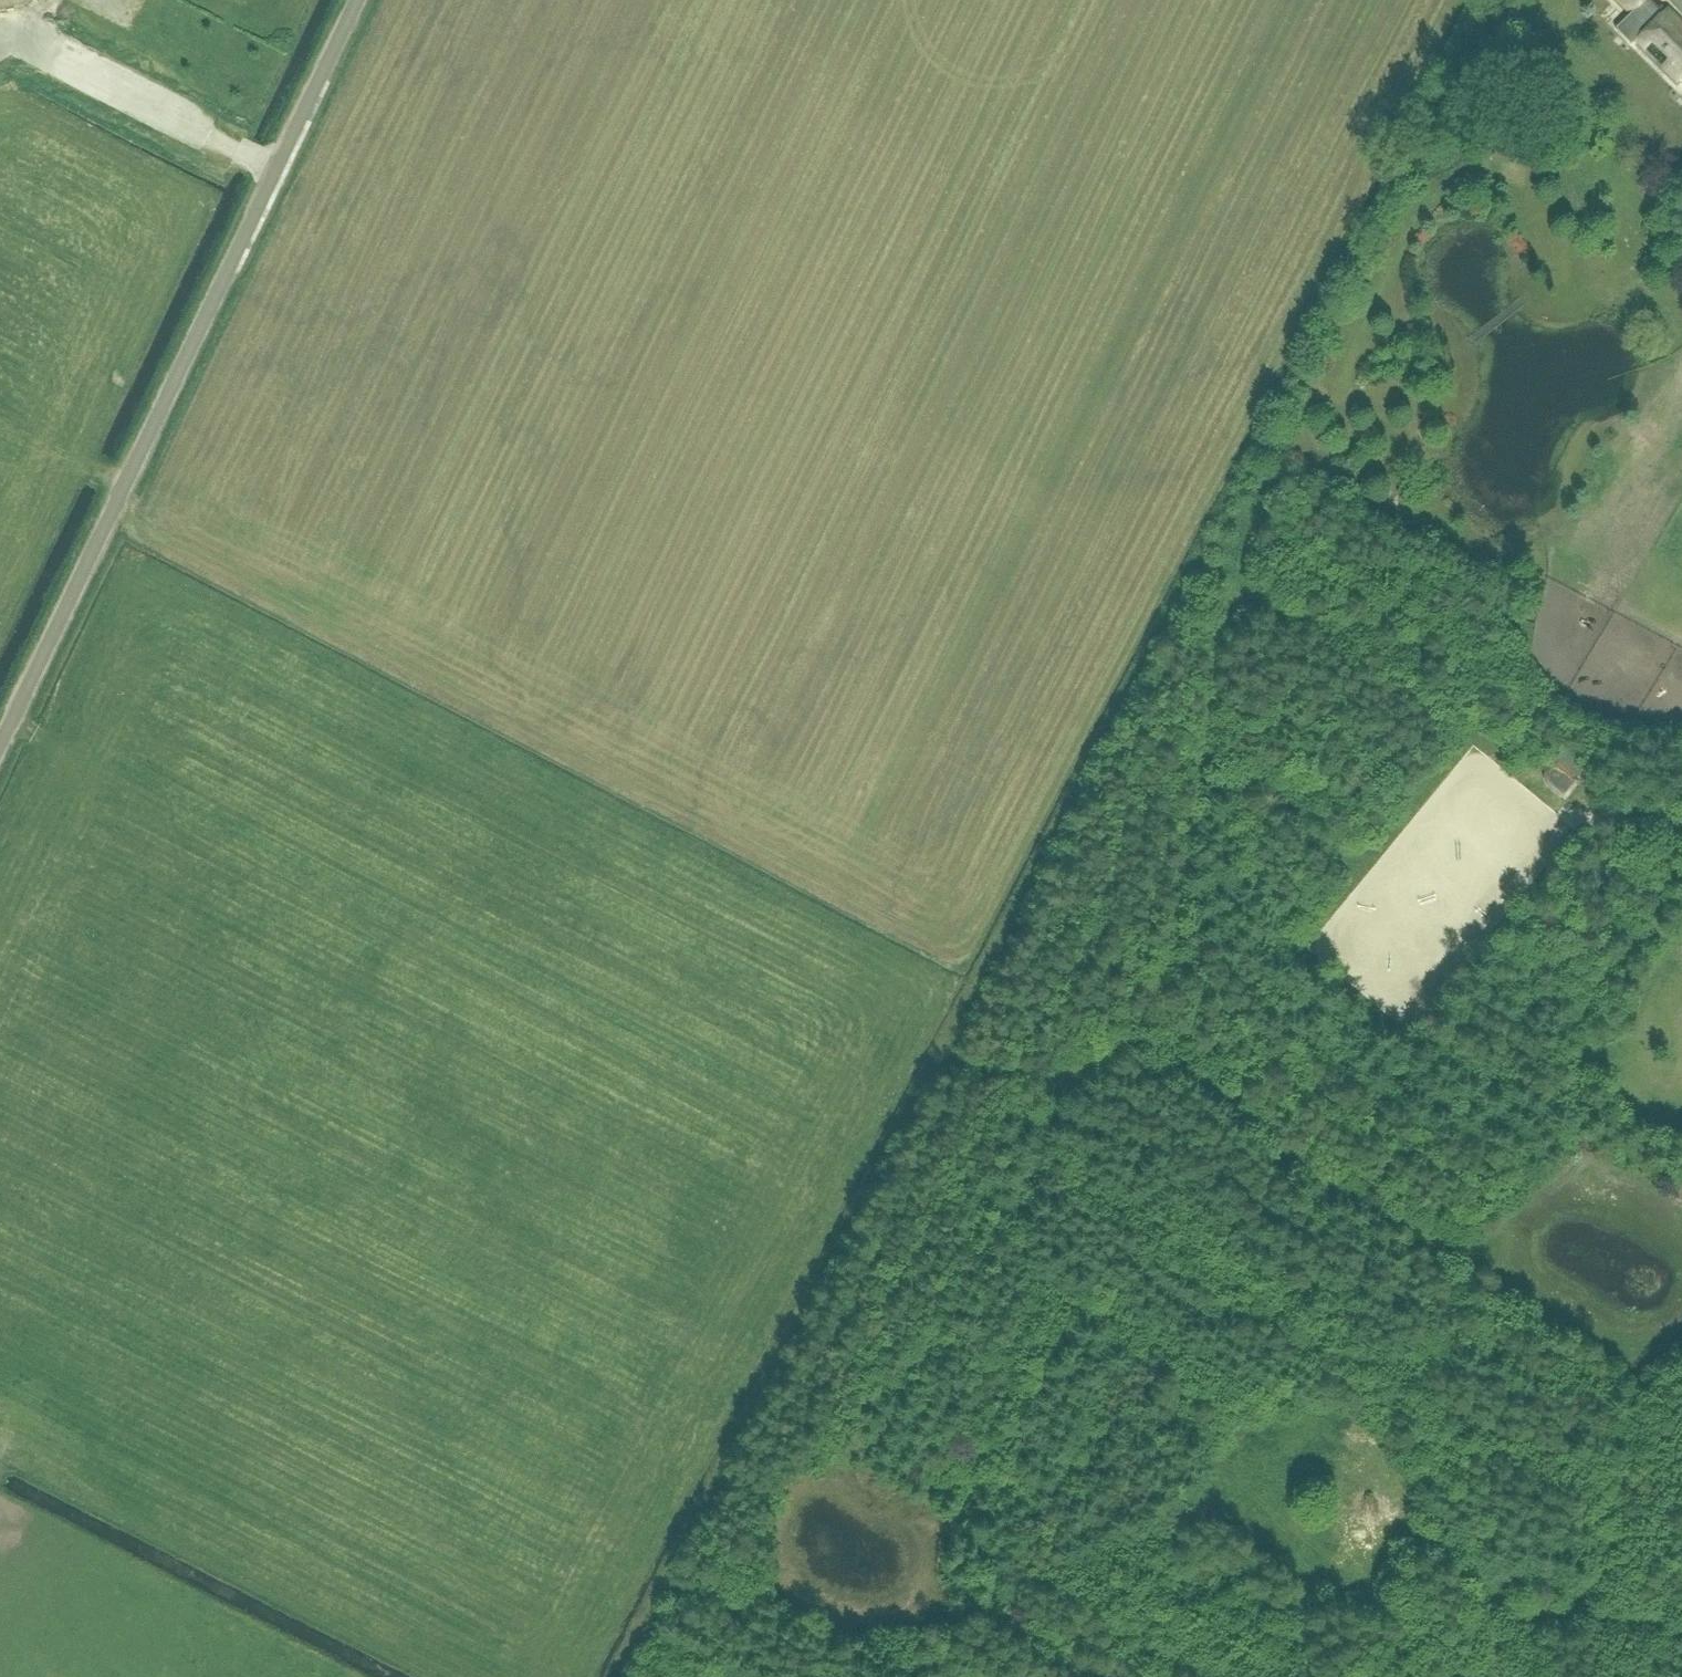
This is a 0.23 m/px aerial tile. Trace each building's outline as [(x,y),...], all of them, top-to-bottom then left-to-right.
[(1631,12),(1633,11),(1648,26),(1635,39),(1644,48),(1632,60),(1661,90),(1673,78),(1677,82),(1681,77),(1681,79),(1681,23),(1667,8),(1666,9),(1657,0),(1619,0),(1631,12)]
